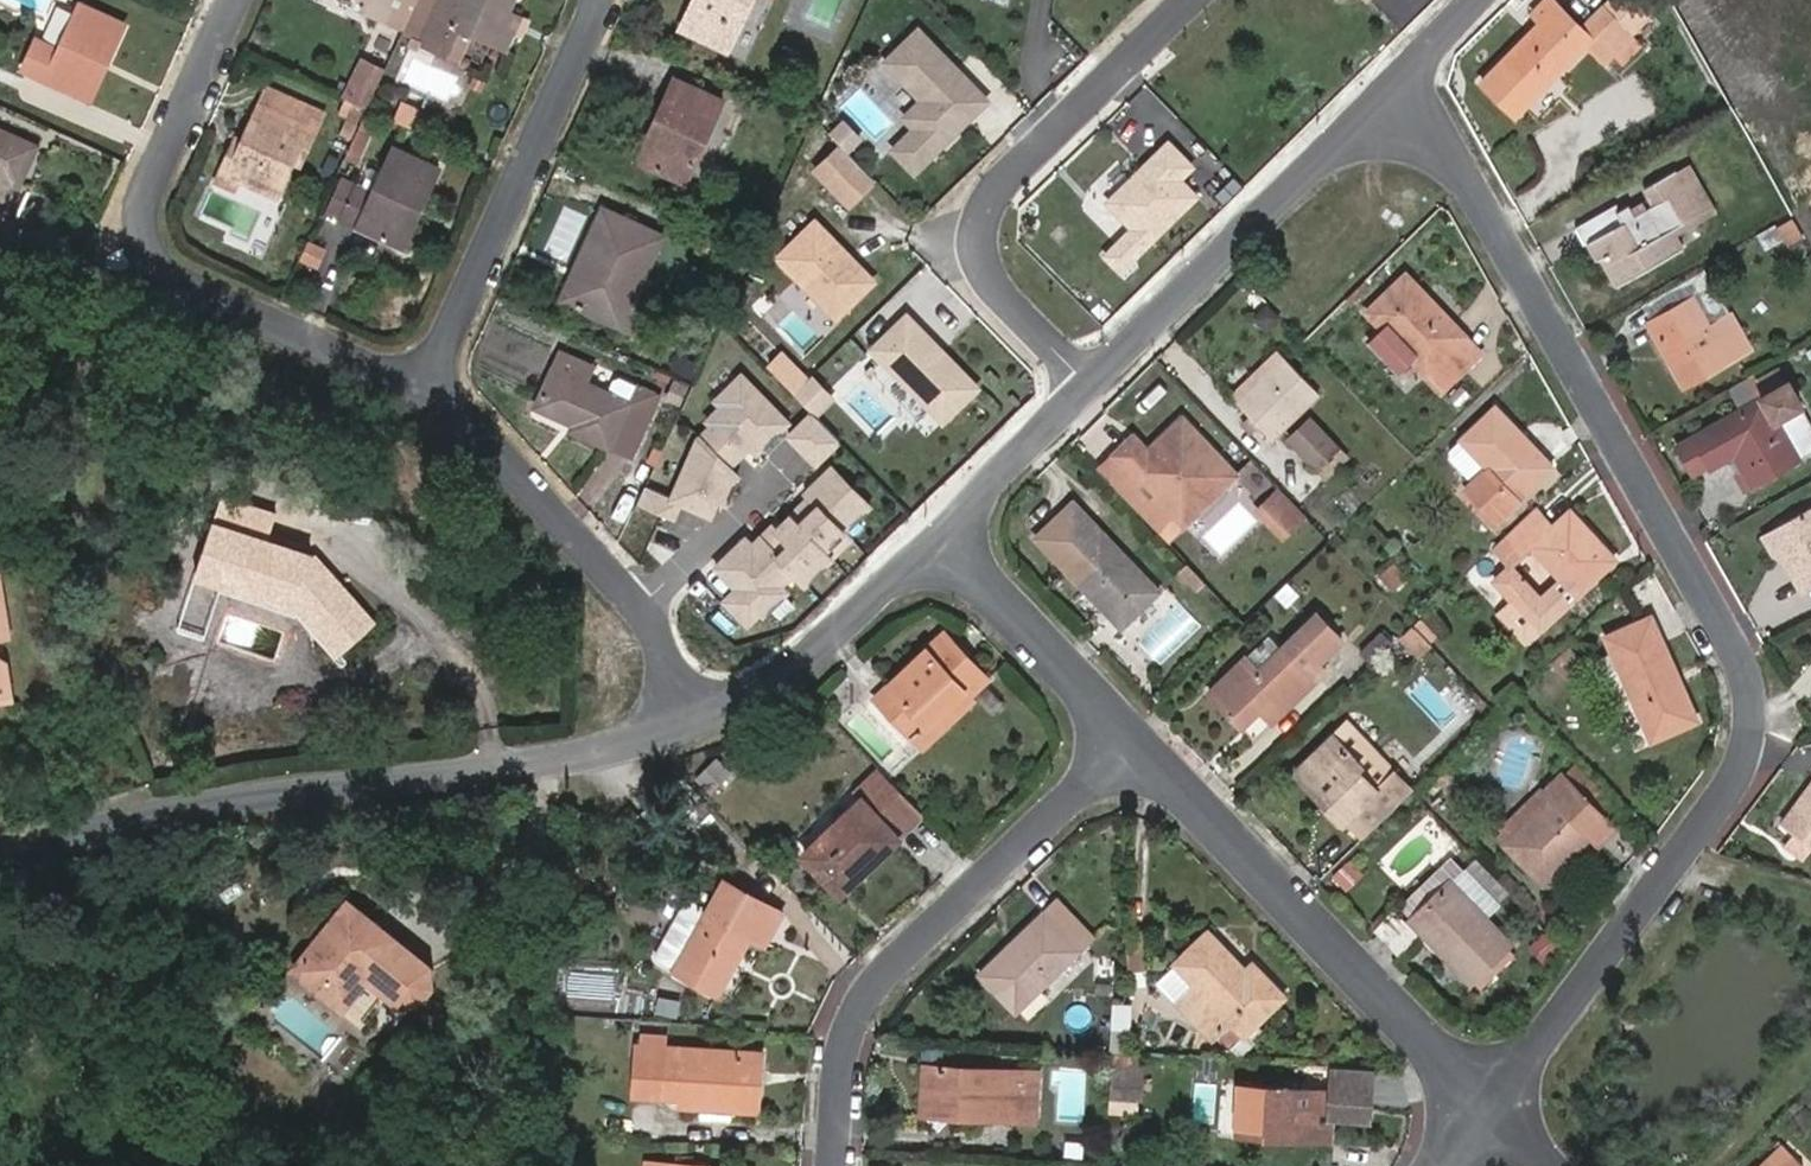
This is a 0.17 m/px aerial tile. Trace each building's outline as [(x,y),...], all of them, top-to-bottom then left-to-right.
[(127,23),(79,0),(59,45),(41,37),(26,67),(85,96),(103,56),(111,59),(127,23)] [(369,12),(386,19),(394,0),(373,0),(369,12)] [(405,28),(418,0),(394,0),(386,19),(405,28)] [(452,25),(494,44),(510,8),(513,0),(441,0),(421,43),(439,52),(452,25)] [(684,27),(689,29),(703,0),(696,0),(684,27)] [(689,29),(729,49),(753,0),(703,0),(689,29)] [(1633,33),(1606,6),(1583,29),(1554,0),(1546,0),(1534,12),(1544,22),(1485,83),(1518,115),(1590,42),(1607,58),(1612,53),(1633,33)] [(1606,6),(1633,33),(1649,16),(1633,0),(1612,0),(1606,6)] [(494,44),(507,51),(524,14),(510,8),(494,44)] [(991,98),(923,28),(889,59),(927,98),(909,115),(919,126),(897,148),(919,169),(991,98)] [(1612,53),(1625,66),(1645,46),(1633,33),(1612,53)] [(85,96),(93,99),(111,59),(103,56),(85,96)] [(347,96),(369,106),(387,66),(366,57),(347,96)] [(694,84),(677,76),(668,95),(686,101),(694,84)] [(694,84),(686,101),(668,95),(658,119),(667,122),(648,163),(688,180),(725,98),(694,84)] [(305,102),(269,85),(260,104),(296,121),(305,102)] [(305,102),(296,121),(260,104),(244,139),(238,153),(232,150),(218,179),(229,185),(233,172),(243,177),(279,194),(295,159),(302,162),(327,111),(305,102)] [(658,119),(639,159),(648,163),(667,122),(658,119)] [(0,126),(0,212),(15,181),(19,182),(37,143),(0,126)] [(244,139),(238,136),(232,150),(238,153),(244,139)] [(816,167),(855,207),(883,179),(844,140),(816,167)] [(1196,164),(1172,141),(1113,200),(1153,241),(1200,194),(1183,177),(1196,164)] [(441,166),(396,145),(374,192),(359,185),(343,218),(399,243),(418,202),(424,205),(441,166)] [(1671,255),(1688,246),(1681,234),(1719,212),(1692,163),(1679,170),(1701,211),(1659,234),(1671,255)] [(1621,211),(1617,205),(1577,228),(1586,243),(1589,242),(1598,259),(1600,258),(1610,252),(1626,280),(1671,255),(1659,234),(1701,211),(1679,170),(1653,184),(1662,201),(1653,205),(1636,214),(1630,205),(1621,211)] [(229,185),(237,189),(243,177),(233,172),(229,185)] [(1653,184),(1645,189),(1653,205),(1662,201),(1653,184)] [(399,243),(406,247),(424,205),(418,202),(399,243)] [(664,237),(606,209),(581,259),(595,265),(577,305),(640,334),(655,301),(639,294),(664,237)] [(878,279),(820,219),(783,255),(841,315),(878,279)] [(1616,287),(1626,280),(1610,252),(1600,258),(1616,287)] [(581,259),(564,299),(577,305),(595,265),(581,259)] [(1373,312),(1387,326),(1371,340),(1401,371),(1416,356),(1445,386),(1482,349),(1410,275),(1373,312)] [(1712,324),(1695,297),(1650,322),(1688,384),(1752,346),(1732,312),(1712,324)] [(807,319),(823,336),(840,320),(823,303),(807,319)] [(982,386),(912,313),(877,347),(948,418),(982,386)] [(1280,351),(1233,396),(1239,402),(1287,357),(1280,351)] [(617,380),(612,391),(588,379),(593,367),(562,353),(537,404),(574,423),(571,429),(609,449),(612,447),(632,457),(660,399),(621,380),(617,380)] [(1322,393),(1287,357),(1239,402),(1275,439),(1322,393)] [(885,362),(873,373),(931,431),(942,419),(885,362)] [(1804,403),(1781,362),(1734,388),(1746,407),(1682,444),(1697,471),(1710,462),(1715,468),(1727,461),(1738,455),(1753,482),(1798,456),(1777,420),(1804,403)] [(686,505),(723,519),(749,451),(771,459),(793,401),(725,375),(681,494),(649,482),(641,502),(682,517),(686,505)] [(1498,406),(1454,448),(1452,457),(1474,482),(1471,486),(1500,517),(1554,465),(1498,406)] [(820,465),(847,439),(816,408),(789,434),(820,465)] [(1340,445),(1312,416),(1290,437),(1319,467),(1340,445)] [(1192,430),(1183,420),(1151,450),(1161,461),(1192,430)] [(1151,450),(1136,435),(1117,453),(1174,511),(1225,463),(1192,430),(1161,461),(1151,450)] [(1157,528),(1174,511),(1117,453),(1100,470),(1157,528)] [(1742,487),(1753,482),(1738,455),(1727,461),(1742,487)] [(807,576),(882,507),(840,462),(759,538),(751,530),(715,564),(737,587),(725,598),(752,627),(807,576)] [(1174,511),(1187,525),(1238,476),(1225,463),(1174,511)] [(1300,527),(1311,517),(1291,497),(1279,484),(1269,496),(1300,527)] [(1287,540),(1300,527),(1269,496),(1256,508),(1287,540)] [(1160,590),(1076,501),(1039,538),(1123,627),(1160,590)] [(1559,522),(1541,505),(1492,552),(1507,568),(1496,580),(1513,598),(1540,628),(1617,559),(1573,509),(1559,522)] [(284,524),(255,513),(246,533),(262,539),(244,591),(305,612),(340,653),(376,622),(318,558),(332,520),(291,506),(284,524)] [(1775,527),(1795,562),(1810,589),(1810,588),(1810,507),(1775,527)] [(1760,536),(1772,557),(1795,562),(1775,527),(1760,536)] [(232,581),(234,587),(244,591),(262,539),(246,533),(230,577),(232,581)] [(1201,587),(1207,580),(1189,561),(1182,568),(1201,587)] [(0,572),(0,634),(10,633),(0,572)] [(1524,641),(1540,628),(1513,598),(1497,611),(1524,641)] [(1290,640),(1276,626),(1212,689),(1245,725),(1261,709),(1271,699),(1283,713),(1316,679),(1311,671),(1344,640),(1317,612),(1290,640)] [(1608,634),(1615,651),(1601,656),(1623,704),(1638,699),(1653,736),(1698,717),(1655,614),(1608,634)] [(1421,658),(1435,645),(1416,625),(1402,637),(1421,658)] [(1363,651),(1374,664),(1397,642),(1386,630),(1363,651)] [(991,677),(948,632),(878,696),(912,736),(965,688),(972,695),(991,677)] [(12,691),(8,660),(0,654),(0,692),(12,691)] [(912,736),(924,748),(976,699),(972,695),(965,688),(912,736)] [(0,692),(0,701),(14,699),(12,691),(0,692)] [(866,707),(901,746),(912,736),(878,696),(866,707)] [(1261,709),(1272,722),(1283,713),(1271,699),(1261,709)] [(1350,819),(1364,834),(1413,787),(1352,722),(1304,767),(1332,796),(1326,801),(1346,823),(1350,819)] [(1614,827),(1628,813),(1579,759),(1562,775),(1614,827)] [(881,767),(857,790),(865,800),(870,804),(895,781),(881,767)] [(1304,767),(1298,773),(1326,801),(1332,796),(1304,767)] [(1599,842),(1614,827),(1562,775),(1499,832),(1543,881),(1591,834),(1599,842)] [(865,800),(806,853),(834,886),(862,859),(869,866),(925,813),(895,781),(870,804),(865,800)] [(1784,822),(1795,831),(1810,844),(1810,787),(1784,822)] [(572,828),(586,829),(586,814),(572,814),(572,828)] [(1805,859),(1810,852),(1810,844),(1795,831),(1785,844),(1805,859)] [(834,886),(842,893),(869,866),(862,859),(834,886)] [(752,934),(766,942),(783,911),(726,879),(709,908),(688,897),(656,954),(719,991),(752,934)] [(1511,940),(1452,879),(1410,919),(1469,981),(1511,940)] [(1094,936),(1059,899),(984,972),(1018,1009),(1094,936)] [(429,993),(428,974),(346,907),(320,939),(305,927),(292,942),(286,936),(259,969),(260,980),(269,987),(279,986),(293,972),(339,1013),(342,1013),(366,982),(398,1009),(417,1008),(429,993)] [(305,927),(299,921),(286,936),(292,942),(305,927)] [(1246,967),(1210,929),(1159,978),(1214,1038),(1232,1021),(1245,1033),(1285,993),(1253,960),(1246,967)] [(712,1106),(759,1110),(764,1052),(639,1043),(635,1090),(682,1094),(712,1097),(712,1106)] [(1145,1069),(1146,1055),(1119,1053),(1118,1067),(1145,1069)] [(1364,1117),(1368,1065),(1333,1063),(1331,1089),(1226,1083),(1223,1121),(1254,1123),(1253,1133),(1329,1139),(1331,1117),(1364,1117)] [(1037,1119),(1041,1072),(926,1065),(924,1102),(954,1104),(954,1114),(1037,1119)] [(1116,1093),(1143,1094),(1145,1069),(1118,1067),(1116,1093)] [(682,1094),(682,1103),(712,1106),(712,1097),(682,1094)] [(924,1102),(924,1112),(954,1114),(954,1104),(924,1102)] [(1223,1121),(1222,1132),(1253,1133),(1254,1123),(1223,1121)] [(1793,1154),(1779,1165),(1804,1165),(1793,1154)]
